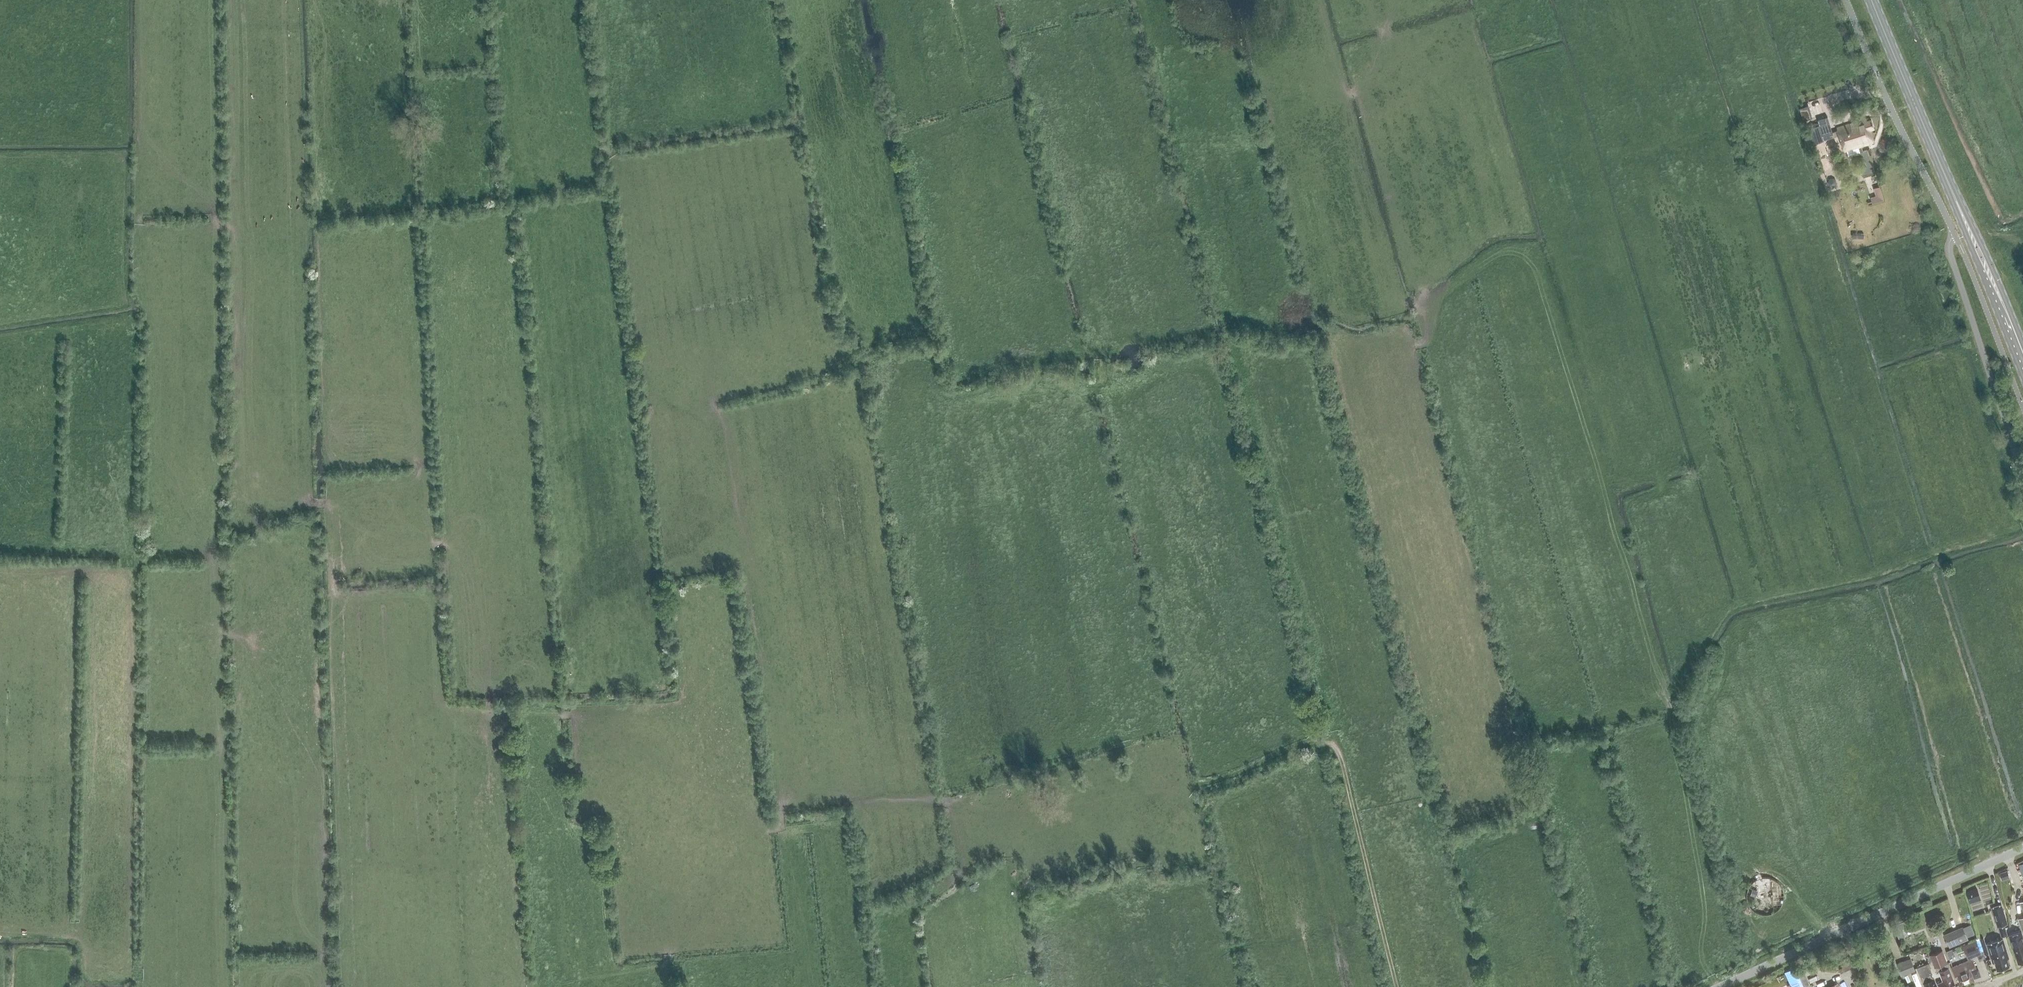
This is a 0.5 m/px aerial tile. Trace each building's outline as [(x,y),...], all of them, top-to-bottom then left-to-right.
[(1866,119),(1837,129),(1844,151),(1847,151),(1848,156),(1863,151),(1861,146),(1873,142),(1869,130),(1874,128),(1871,120),(1867,121),(1866,119)] [(1823,141),(1818,125),(1808,128),(1813,144),(1823,141)] [(1874,171),(1869,155),(1871,154),(1870,149),(1860,152),(1861,155),(1862,154),(1866,166),(1860,168),(1862,175),(1874,171)] [(1836,183),(1835,180),(1832,179),(1829,180),(1827,183),(1828,186),(1831,187),(1834,186),(1836,183)] [(1884,200),(1879,186),(1873,188),(1876,196),(1870,197),(1872,203),(1884,200)] [(1766,911),(1786,894),(1774,880),(1773,880),(1768,874),(1752,888),(1757,894),(1756,894),(1762,902),(1760,903),(1766,911)] [(1966,892),(1968,899),(1979,895),(1977,889),(1966,892)] [(2001,904),(1991,906),(1998,927),(2004,925),(2007,924),(2001,904)] [(1894,924),(1896,930),(1906,927),(1904,920),(1894,924)] [(1949,948),(1968,940),(1962,926),(1943,934),(1949,948)] [(2022,961),(2022,938),(2021,931),(2009,935),(2018,963),(2022,961)] [(1997,970),(2009,966),(2006,958),(2008,958),(2002,938),(1987,943),(1992,958),(1994,958),(1997,970)] [(1981,954),(1976,940),(1962,946),(1968,959),(1981,954)] [(1955,947),(1948,950),(1953,958),(1960,955),(1955,947)] [(1942,950),(1930,955),(1936,972),(1939,971),(1943,981),(1938,983),(1939,986),(1956,986),(1942,950)] [(1897,963),(1902,976),(1915,971),(1910,958),(1897,963)] [(1974,980),(1970,971),(1976,969),(1972,959),(1951,968),(1955,976),(1957,976),(1961,985),(1974,980)] [(1917,968),(1924,986),(1937,986),(1934,979),(1931,972),(1928,963),(1917,968)]
